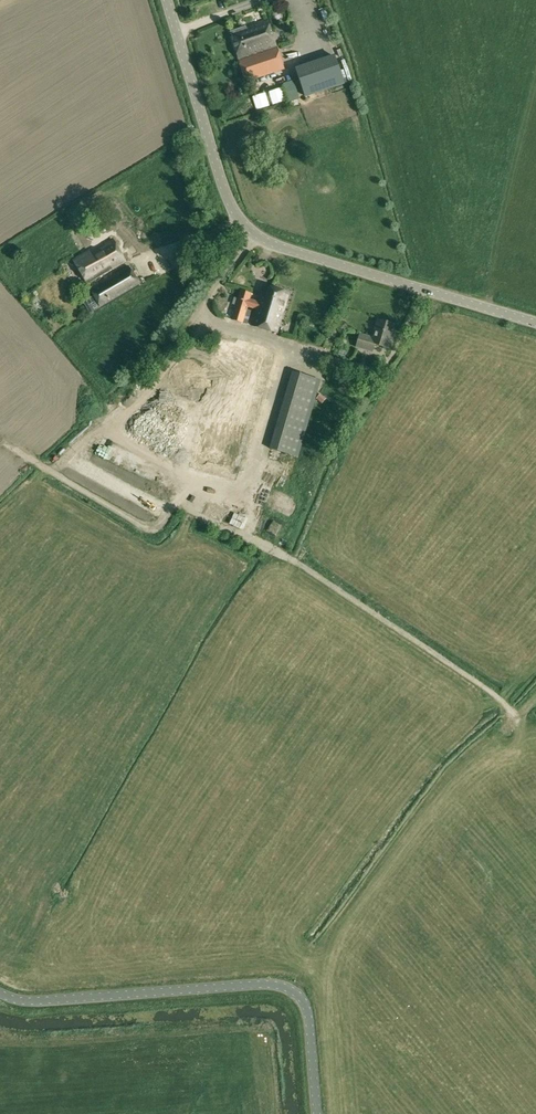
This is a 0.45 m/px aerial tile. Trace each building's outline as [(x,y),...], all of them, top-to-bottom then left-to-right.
[(230,31),(246,81),(283,69),(276,47),(267,20),(230,31)] [(343,83),(335,57),(296,70),(305,96),(343,83)] [(74,260),(87,283),(125,261),(114,241),(91,254),(89,251),(74,260)] [(89,288),(102,308),(140,285),(129,266),(89,288)] [(22,306),(34,297),(24,283),(12,293),(22,306)] [(250,299),(248,307),(257,309),(252,325),(277,333),(289,293),(264,285),(259,301),(250,299)] [(243,322),(248,307),(250,299),(251,294),(241,290),(238,299),(235,298),(233,304),(237,305),(232,319),(243,322)] [(357,347),(372,351),(374,344),(390,349),(393,340),(391,340),(395,325),(378,320),(373,338),(360,334),(357,347)] [(192,456),(240,470),(273,355),(225,341),(208,399),(192,456)] [(291,377),(271,449),(297,457),(318,384),(291,377)] [(130,392),(128,403),(138,404),(140,394),(130,392)] [(263,505),(267,492),(257,488),(252,501),(263,505)] [(291,530),(268,520),(262,532),(286,542),(291,530)]
